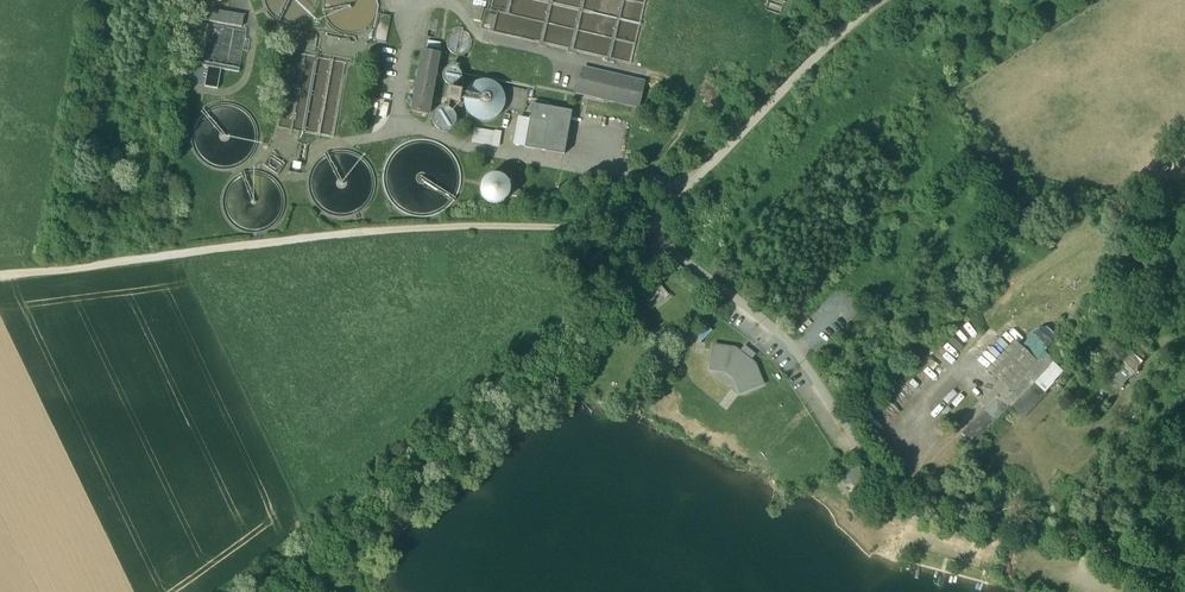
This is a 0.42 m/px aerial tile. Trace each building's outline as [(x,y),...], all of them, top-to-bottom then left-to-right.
[(484,9),(477,7),(474,21),(481,22),(484,9)] [(245,17),(211,10),(209,21),(243,28),(245,17)] [(442,43),(427,41),(426,47),(441,50),(442,43)] [(439,54),(422,51),(412,112),(428,114),(439,54)] [(644,83),(583,69),(577,94),(638,108),(644,83)] [(485,81),(482,81),(474,84),(469,89),(466,96),(465,104),(467,110),(471,116),(476,120),(485,122),(493,120),(500,115),(505,108),(506,100),(503,92),(498,86),(492,82),(485,81)] [(462,92),(449,90),(447,100),(460,103),(462,92)] [(572,112),(532,104),(525,148),(564,155),(572,112)] [(495,132),(474,128),(472,142),(493,146),(495,132)] [(296,145),(309,147),(310,133),(295,130),(293,144),(296,145)] [(286,165),(270,154),(263,166),(279,176),(286,165)] [(503,177),(499,176),(492,176),(486,179),(482,185),(481,192),(483,199),(487,203),(493,206),(500,206),(506,203),(510,198),(512,191),(511,184),(507,179),(503,177)] [(521,191),(514,189),(512,196),(519,198),(521,191)] [(1039,330),(1021,348),(1016,343),(1008,350),(987,371),(1008,391),(1018,400),(1053,364),(1055,362),(1044,352),(1053,343),(1039,330)] [(754,365),(735,349),(713,346),(710,365),(728,368),(738,376),(744,392),(762,385),(754,365)] [(1053,364),(1045,373),(1054,382),(1063,372),(1053,364)] [(1018,400),(1010,409),(1021,418),(1050,388),(1049,387),(1054,382),(1045,373),(1018,400)] [(1008,391),(1000,400),(1009,408),(1010,409),(1018,400),(1008,391)] [(998,397),(961,435),(973,446),(1009,408),(1000,400),(998,397)] [(858,467),(848,476),(859,489),(870,479),(858,467)]
